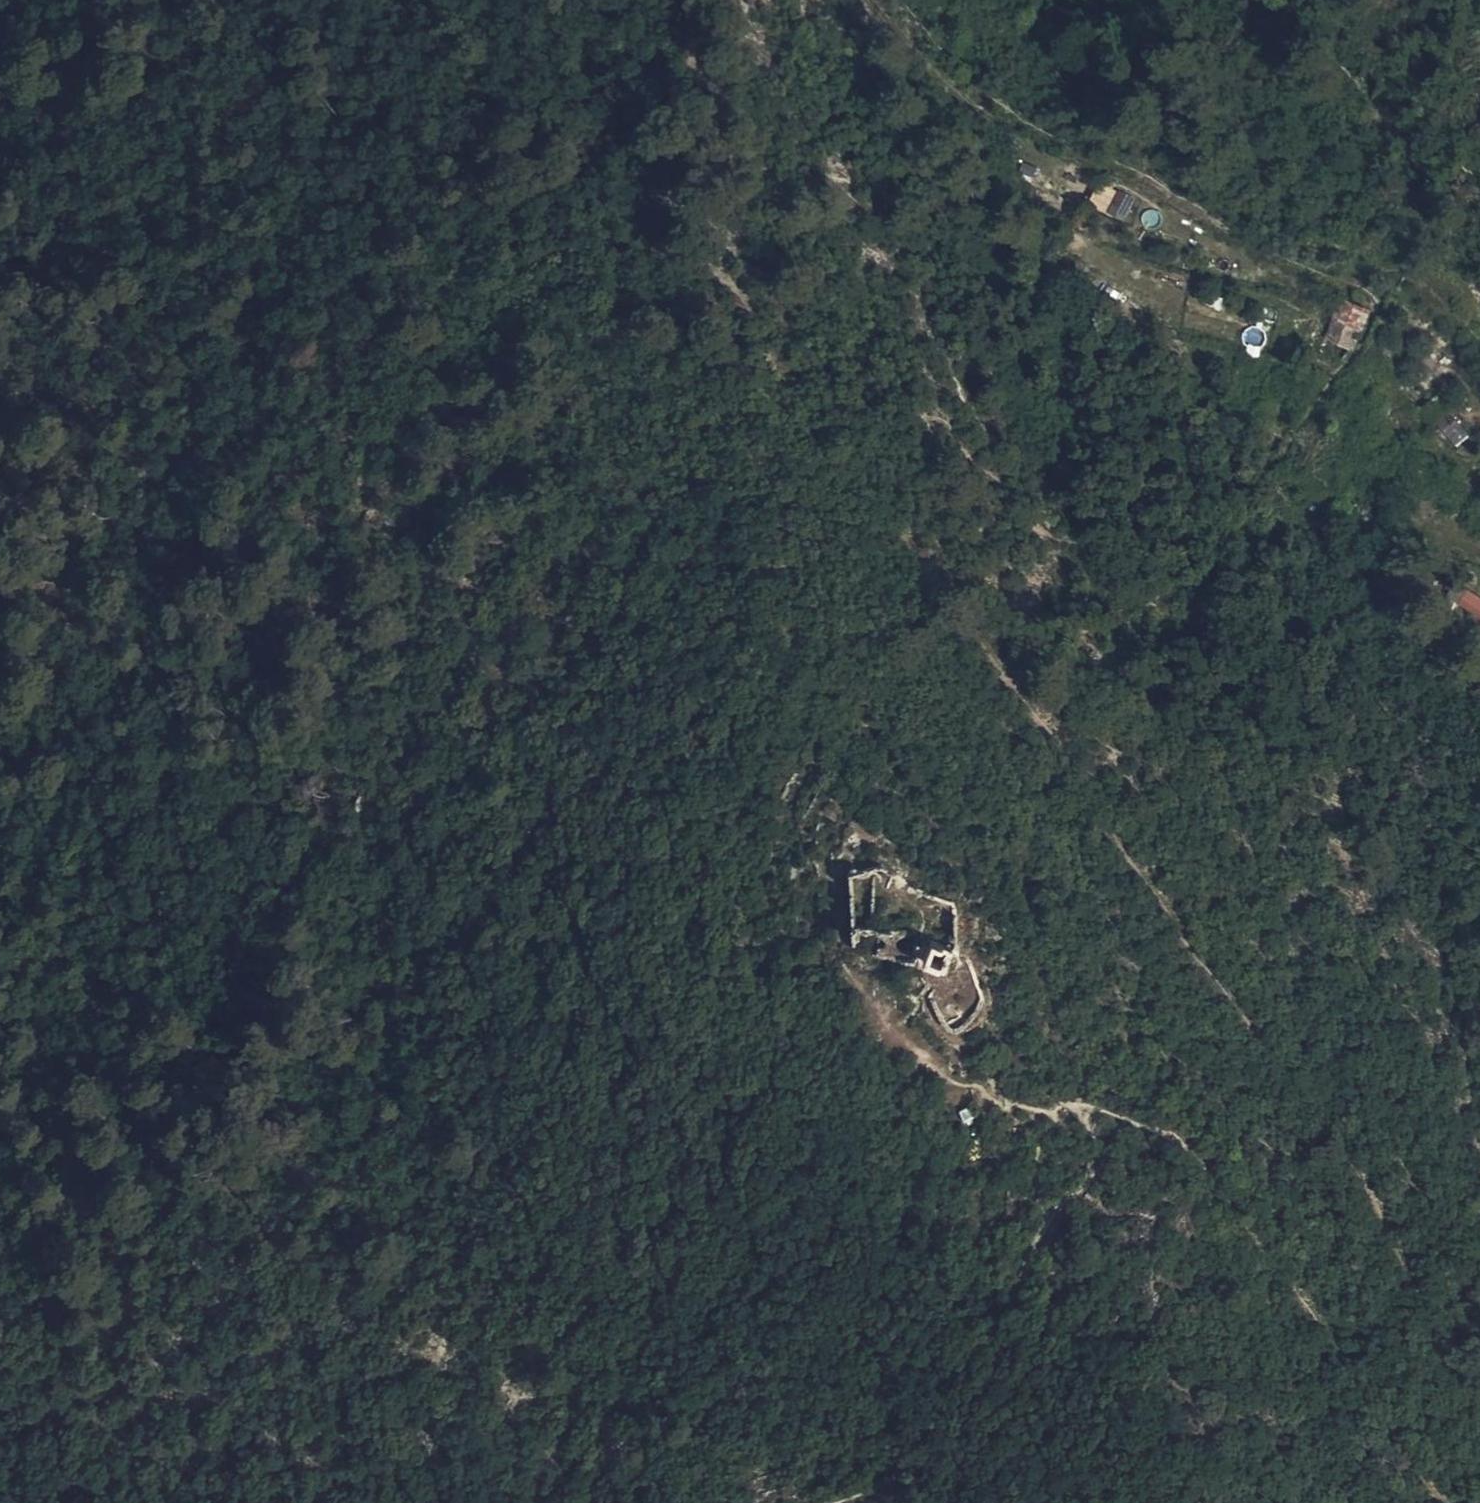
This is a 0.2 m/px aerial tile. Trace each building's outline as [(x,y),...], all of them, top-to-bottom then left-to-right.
[(1091,207),(1125,221),(1133,199),(1099,186),(1091,207)] [(1372,301),(1347,287),(1335,309),(1360,322),(1372,301)] [(1360,322),(1335,309),(1321,336),(1345,348),(1360,322)] [(1435,430),(1452,450),(1473,428),(1457,410),(1435,430)] [(1456,606),(1479,619),(1479,598),(1464,590),(1456,606)] [(848,880),(850,950),(878,957),(922,972),(931,998),(952,1033),(964,1026),(983,1004),(971,960),(957,952),(954,904),(906,887),(877,871),(848,880)]
